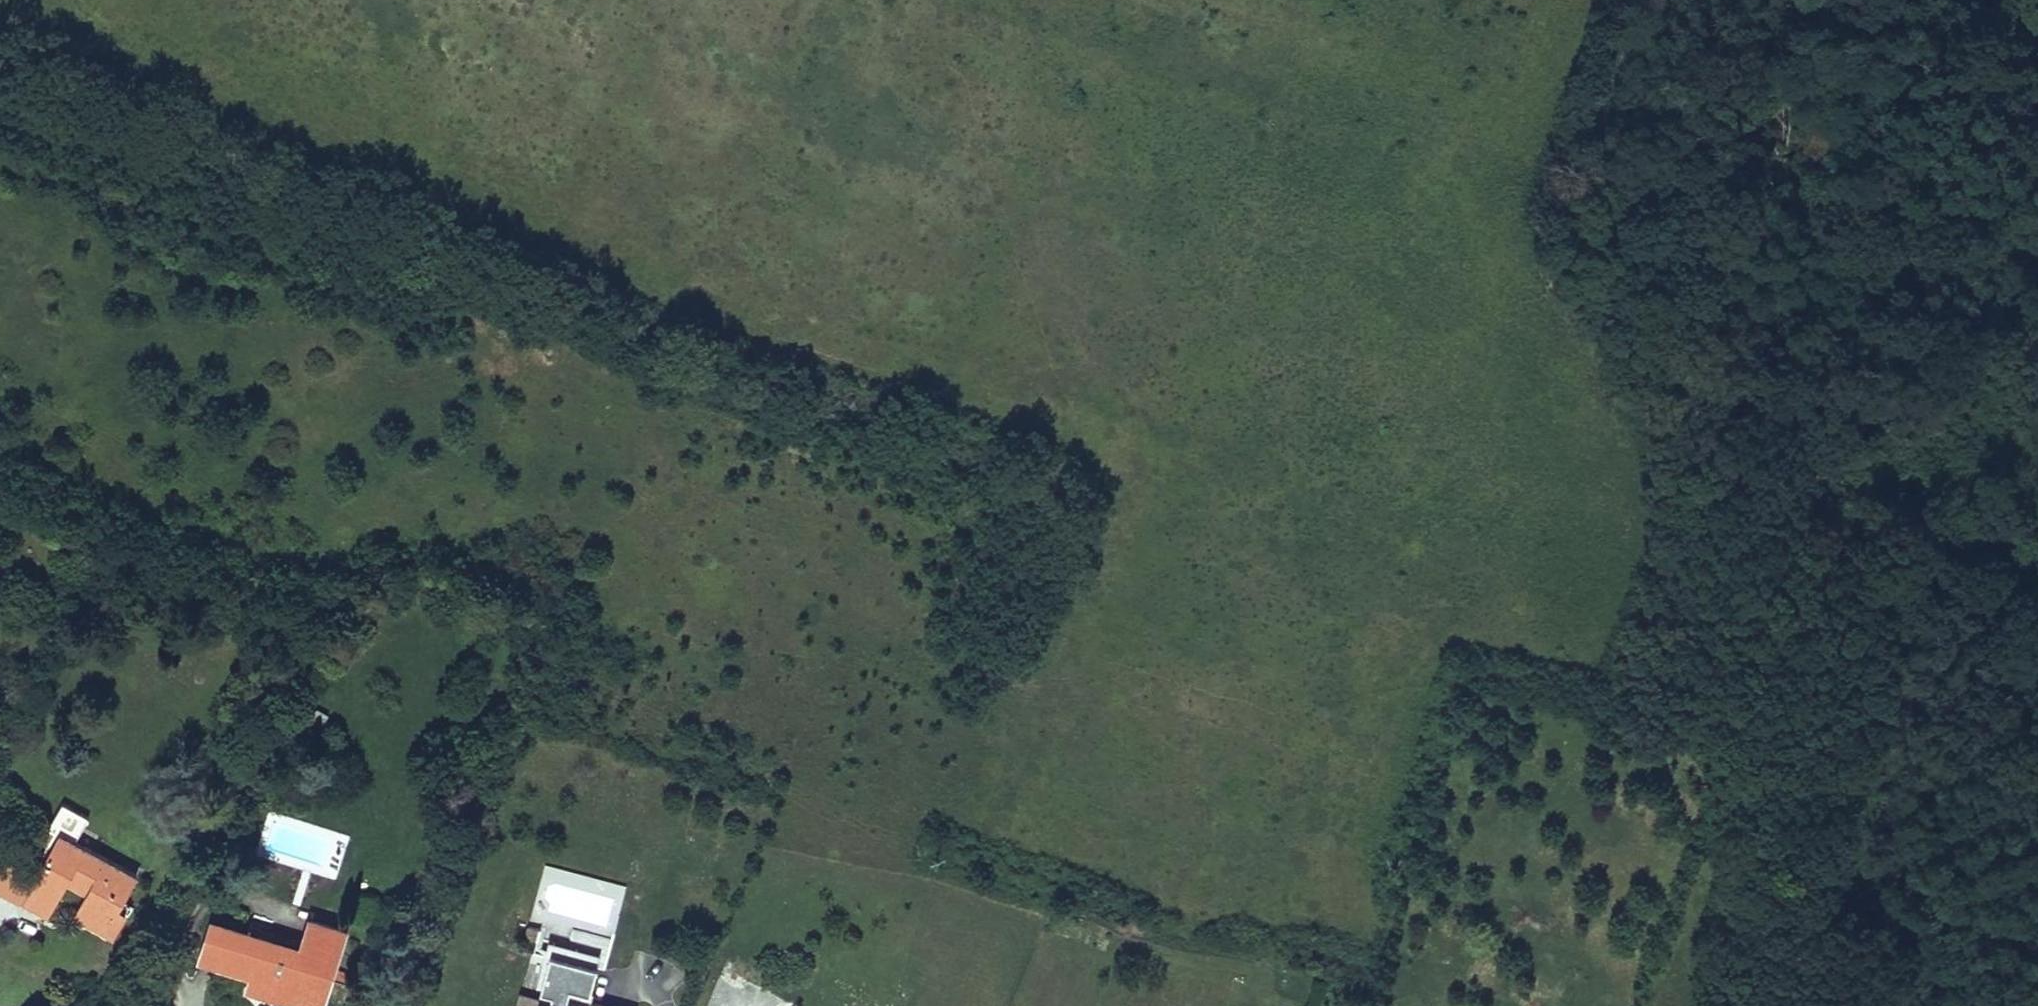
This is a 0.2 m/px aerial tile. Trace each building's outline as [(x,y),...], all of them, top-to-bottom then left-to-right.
[(61,827),(21,896),(49,912),(69,878),(87,888),(73,912),(107,931),(122,904),(140,872),(61,827)] [(613,936),(625,885),(543,866),(529,925),(580,937),(578,949),(603,955),(608,935),(613,936)] [(122,904),(107,931),(115,936),(131,909),(122,904)] [(214,955),(225,922),(213,918),(202,951),(214,955)] [(306,948),(225,922),(214,955),(252,967),(249,978),(265,983),(268,973),(301,984),(298,994),(320,1001),(343,928),(315,919),(306,948)] [(553,999),(524,994),(522,1005),(532,1005),(535,1005),(552,1005),(553,999)]
